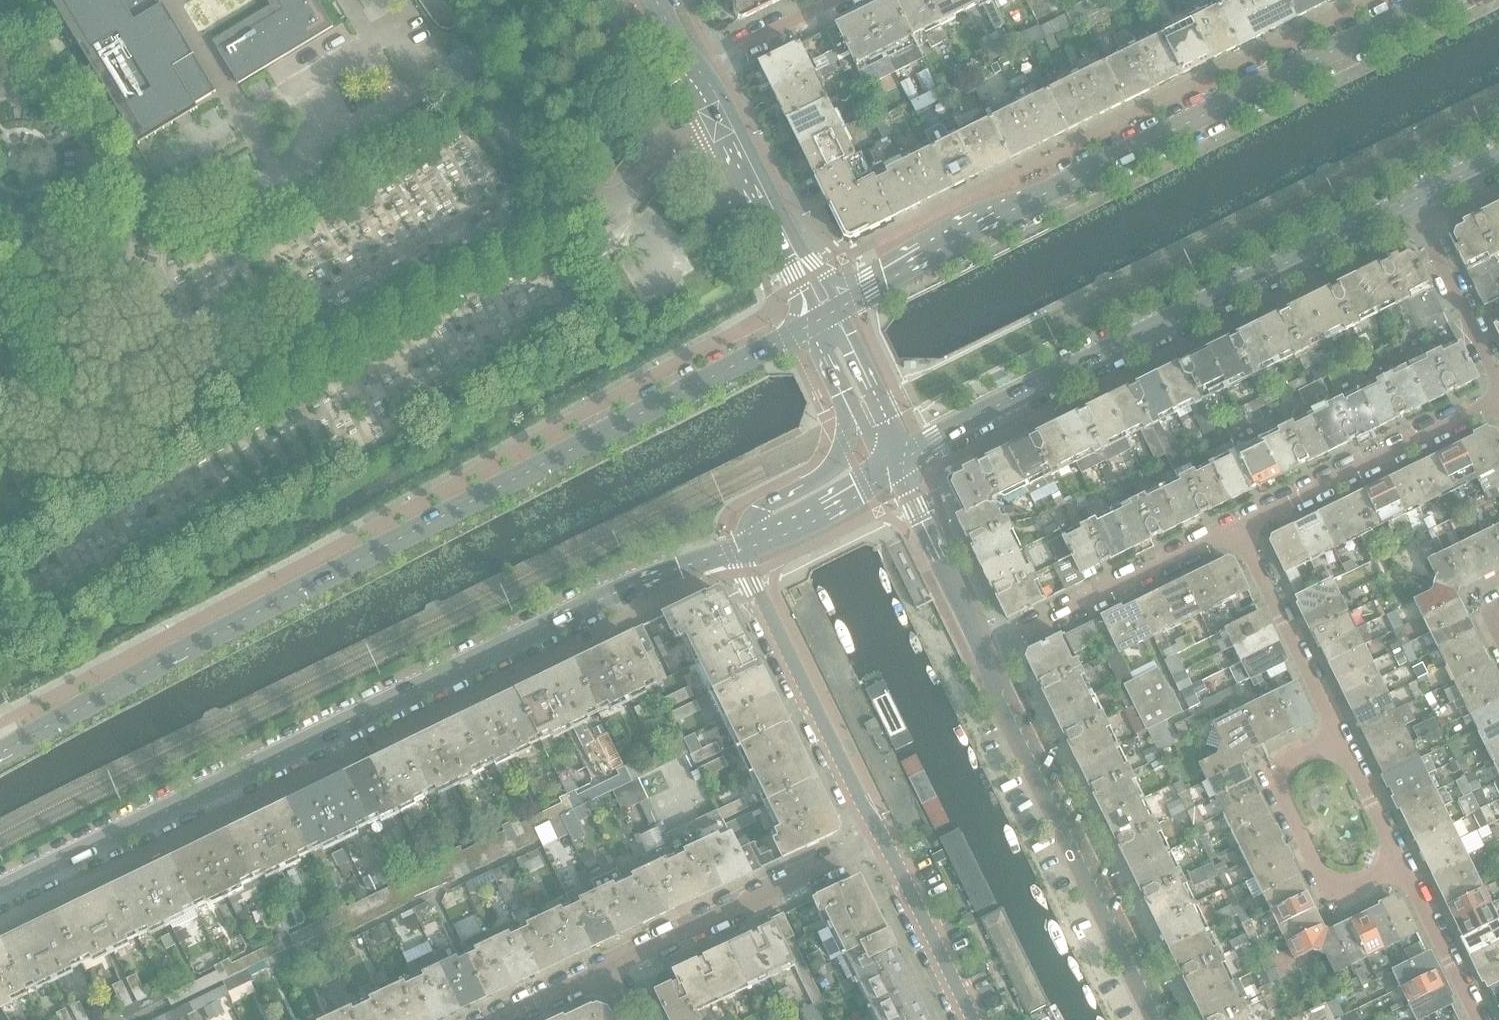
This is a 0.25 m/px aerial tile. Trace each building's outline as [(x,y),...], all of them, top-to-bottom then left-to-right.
[(63,1),(141,130),(174,111),(176,115),(195,104),(211,94),(189,57),(193,54),(192,53),(187,55),(179,41),(179,40),(180,39),(181,39),(181,38),(181,37),(181,36),(181,35),(181,34),(174,23),(173,22),(172,22),(171,21),(170,21),(169,21),(168,22),(167,22),(159,8),(160,7),(163,5),(162,3),(158,6),(154,0),(66,0),(63,1)] [(283,9),(217,49),(238,83),(332,27),(316,0),(278,0),(283,9)] [(734,6),(733,10),(737,18),(740,20),(780,0),(731,0),(734,6)] [(890,0),(888,0),(870,9),(868,12),(862,15),(859,15),(826,31),(837,55),(846,51),(856,72),(863,84),(865,88),(923,59),(917,48),(890,0)] [(965,12),(960,0),(890,0),(917,48),(929,42),(925,34),(937,28),(936,26),(965,12)] [(965,12),(982,3),(994,29),(1005,24),(993,0),(960,0),(965,12)] [(1099,11),(1093,0),(1087,0),(1065,11),(1072,25),(1084,20),(1099,12),(1099,11)] [(1284,0),(1229,0),(1216,6),(1236,47),(1294,19),(1284,0)] [(1294,19),(1331,0),(1284,0),(1294,19)] [(1088,28),(1115,15),(1110,5),(1099,11),(1099,12),(1084,20),(1088,28)] [(1236,47),(1216,6),(1160,34),(1180,75),(1236,47)] [(1071,25),(1065,14),(1057,19),(1062,29),(1071,25)] [(590,25),(589,16),(575,18),(577,27),(590,25)] [(1041,39),(1036,27),(1020,35),(1025,47),(1041,39)] [(1180,75),(1160,34),(1132,48),(1124,32),(1113,37),(1121,53),(1103,62),(1123,103),(1180,75)] [(1058,47),(1053,36),(1045,40),(1051,51),(1058,47)] [(810,68),(799,44),(759,64),(787,120),(824,101),(815,81),(837,70),(833,63),(813,73),(810,68)] [(1078,61),(1070,46),(1063,49),(1070,65),(1078,61)] [(1123,103),(1103,62),(1046,90),(1066,131),(1123,103)] [(1066,131),(1046,90),(1032,97),(1029,90),(1023,94),(1012,71),(1003,76),(1012,94),(1015,100),(1014,100),(985,114),(988,120),(1007,160),(1066,131)] [(863,84),(856,72),(850,75),(856,87),(863,85),(863,84)] [(1012,94),(1003,76),(999,78),(1008,95),(1012,94)] [(852,157),(824,101),(787,120),(814,175),(852,157)] [(1007,160),(988,120),(932,147),(952,187),(1007,160)] [(952,187),(932,147),(872,176),(873,178),(892,217),(952,187)] [(869,150),(862,153),(867,165),(875,161),(869,150)] [(892,217),(873,178),(872,176),(867,167),(867,165),(862,153),(861,152),(861,153),(852,157),(814,175),(826,200),(844,236),(850,238),(892,217)] [(703,175),(690,182),(695,192),(708,185),(703,175)] [(1450,229),(1448,234),(1467,272),(1497,257),(1498,256),(1498,205),(1450,229)] [(1443,314),(1413,252),(1408,250),(1357,275),(1376,312),(1393,304),(1395,307),(1404,326),(1398,329),(1401,335),(1409,331),(1410,334),(1420,329),(1419,326),(1443,314)] [(1376,312),(1357,275),(1308,299),(1326,337),(1340,330),(1342,333),(1359,324),(1357,321),(1360,320),(1376,312)] [(1307,346),(1326,337),(1308,299),(1257,325),(1275,361),(1290,354),(1292,357),(1309,349),(1307,346)] [(1431,332),(1448,323),(1443,314),(1419,326),(1420,329),(1423,336),(1431,332)] [(1257,370),(1275,361),(1257,325),(1205,350),(1223,387),(1239,379),(1241,382),(1259,374),(1257,370)] [(1436,342),(1431,332),(1423,336),(1428,345),(1436,342)] [(1374,352),(1365,334),(1358,337),(1361,345),(1367,356),(1370,355),(1374,352)] [(1367,356),(1361,345),(1353,349),(1359,360),(1362,359),(1367,356)] [(1476,379),(1459,345),(1441,354),(1439,350),(1432,353),(1428,346),(1420,350),(1425,362),(1409,370),(1426,404),(1476,379)] [(1382,349),(1374,352),(1370,355),(1375,363),(1386,357),(1382,349)] [(1201,402),(1209,398),(1207,395),(1223,387),(1205,350),(1157,374),(1174,411),(1190,403),(1191,407),(1189,407),(1204,437),(1215,431),(1215,430),(1210,419),(1201,402)] [(1313,366),(1308,355),(1303,357),(1309,368),(1313,366)] [(1377,367),(1375,363),(1370,355),(1367,356),(1362,359),(1368,371),(1377,367)] [(1309,368),(1303,357),(1300,359),(1305,370),(1309,368)] [(1323,377),(1317,364),(1309,368),(1315,381),(1323,377)] [(1373,421),(1360,393),(1359,391),(1347,366),(1327,375),(1338,398),(1324,406),(1326,410),(1310,418),(1328,452),(1376,428),(1373,421)] [(1426,404),(1409,370),(1395,377),(1393,372),(1376,381),(1378,385),(1360,393),(1373,421),(1376,428),(1426,404)] [(1156,419),(1174,411),(1157,374),(1107,399),(1125,437),(1140,430),(1155,461),(1165,456),(1174,451),(1191,443),(1185,431),(1167,440),(1159,424),(1157,421),(1156,419)] [(1307,385),(1303,376),(1287,384),(1292,393),(1307,385)] [(1307,385),(1297,390),(1303,402),(1314,397),(1326,391),(1321,379),(1316,381),(1307,385)] [(1273,403),(1267,392),(1259,395),(1261,398),(1265,406),(1268,405),(1273,403)] [(1328,452),(1310,418),(1304,406),(1297,410),(1289,395),(1273,403),(1268,405),(1275,419),(1272,421),(1276,430),(1276,431),(1278,435),(1262,443),(1278,476),(1328,452)] [(1265,406),(1261,398),(1241,407),(1245,415),(1265,406)] [(1101,453),(1109,449),(1107,446),(1125,437),(1107,399),(1056,424),(1075,462),(1081,473),(1105,461),(1101,453)] [(1278,476),(1262,443),(1246,450),(1244,446),(1242,447),(1237,439),(1246,434),(1240,420),(1223,428),(1230,442),(1232,441),(1237,450),(1228,454),(1229,458),(1212,467),(1229,500),(1278,476)] [(1057,470),(1075,462),(1056,424),(1006,449),(1028,493),(1029,495),(1054,482),(1057,489),(1064,504),(1065,505),(1073,501),(1072,500),(1077,498),(1075,494),(1070,497),(1060,475),(1059,475),(1057,470)] [(1495,432),(1489,430),(1487,431),(1485,428),(1474,434),(1475,437),(1460,444),(1477,479),(1493,471),(1494,474),(1498,471),(1498,440),(1495,432)] [(1192,431),(1187,433),(1192,442),(1203,437),(1200,432),(1194,434),(1192,431)] [(1212,449),(1207,437),(1199,440),(1205,452),(1212,449)] [(1477,479),(1460,444),(1435,456),(1451,488),(1463,482),(1464,485),(1477,479)] [(1028,493),(1006,449),(948,477),(946,482),(962,514),(979,506),(991,507),(991,505),(992,502),(1000,498),(1007,503),(1028,493)] [(1229,500),(1212,467),(1195,475),(1185,454),(1177,458),(1174,451),(1165,456),(1177,479),(1179,483),(1162,491),(1179,525),(1229,500)] [(1451,488),(1435,456),(1412,468),(1429,502),(1440,497),(1438,494),(1447,490),(1454,504),(1458,502),(1451,488)] [(1109,468),(1101,472),(1107,484),(1115,480),(1109,468)] [(1429,502),(1412,468),(1388,479),(1404,511),(1416,506),(1417,509),(1429,502)] [(1147,474),(1145,469),(1138,472),(1141,477),(1147,474)] [(1124,475),(1116,479),(1122,493),(1131,489),(1124,475)] [(1404,511),(1388,479),(1366,490),(1383,525),(1393,520),(1391,518),(1404,511)] [(1064,504),(1057,489),(1050,493),(1057,508),(1064,504)] [(1383,525),(1366,490),(1340,503),(1356,535),(1370,529),(1371,531),(1383,525)] [(1179,525),(1162,491),(1147,498),(1145,495),(1127,503),(1129,507),(1113,515),(1130,549),(1179,525)] [(1488,501),(1484,494),(1483,493),(1467,502),(1471,510),(1472,509),(1480,505),(1488,501)] [(1088,506),(1083,496),(1076,499),(1081,510),(1088,506)] [(1495,512),(1489,501),(1488,501),(1480,505),(1486,516),(1495,512)] [(1356,535),(1340,503),(1317,514),(1333,549),(1345,543),(1344,540),(1356,535)] [(1017,551),(1009,535),(1013,533),(1007,519),(1001,518),(999,514),(1014,515),(1012,506),(991,505),(991,507),(979,506),(962,514),(957,517),(982,568),(1017,551)] [(1492,529),(1488,521),(1486,516),(1480,505),(1472,509),(1484,533),(1476,536),(1493,570),(1498,568),(1498,543),(1492,529)] [(1068,526),(1059,509),(1051,513),(1056,522),(1059,529),(1060,530),(1068,526)] [(1333,549),(1317,514),(1294,526),(1310,557),(1322,551),(1323,554),(1333,549)] [(1130,549),(1113,515),(1097,522),(1095,519),(1079,526),(1081,531),(1064,539),(1072,555),(1081,573),(1130,549)] [(1432,516),(1423,520),(1428,530),(1436,526),(1432,516)] [(1455,517),(1449,520),(1453,530),(1459,527),(1455,517)] [(1056,522),(1043,529),(1046,535),(1059,529),(1056,522)] [(1310,557),(1294,526),(1272,536),(1270,542),(1284,571),(1284,573),(1299,566),(1297,563),(1310,557)] [(1432,528),(1427,530),(1438,552),(1443,550),(1432,528)] [(927,588),(901,535),(884,543),(916,609),(926,604),(926,602),(924,598),(921,591),(927,588)] [(1062,535),(1049,542),(1058,561),(1072,555),(1064,539),(1062,535)] [(1493,570),(1476,536),(1460,544),(1477,578),(1493,570)] [(1477,578),(1460,544),(1444,552),(1443,553),(1459,586),(1460,587),(1477,578)] [(1007,618),(1053,595),(1049,586),(1037,591),(1033,583),(1037,581),(1028,565),(1025,567),(1017,551),(982,568),(1007,618)] [(1440,554),(1439,555),(1425,562),(1433,578),(1431,584),(1454,592),(1456,587),(1457,587),(1459,586),(1443,553),(1440,554)] [(1085,580),(1081,573),(1072,555),(1058,561),(1055,563),(1068,588),(1085,580)] [(1392,571),(1385,556),(1385,555),(1373,561),(1380,576),(1392,571)] [(1231,597),(1247,589),(1232,560),(1227,558),(1207,568),(1223,601),(1222,601),(1234,625),(1259,613),(1255,604),(1238,612),(1234,606),(1235,605),(1231,597)] [(1356,568),(1352,560),(1342,565),(1346,573),(1356,568)] [(1223,601),(1207,568),(1183,580),(1200,615),(1210,610),(1209,608),(1222,601),(1223,601)] [(1327,582),(1323,573),(1317,576),(1321,586),(1327,582)] [(1299,575),(1288,581),(1297,598),(1308,592),(1299,575)] [(1200,615),(1183,580),(1160,591),(1176,624),(1188,618),(1189,620),(1200,615)] [(1340,597),(1331,580),(1327,582),(1321,586),(1308,592),(1297,598),(1300,604),(1298,605),(1302,614),(1305,613),(1305,614),(1340,597)] [(1419,617),(1455,600),(1453,596),(1454,592),(1431,584),(1428,593),(1411,601),(1419,617)] [(1361,595),(1358,588),(1347,593),(1351,600),(1361,595)] [(1176,624),(1160,591),(1137,603),(1154,638),(1165,632),(1163,630),(1176,624)] [(759,667),(735,618),(728,605),(727,606),(721,594),(715,592),(704,597),(704,596),(664,616),(670,630),(674,628),(678,637),(685,634),(712,690),(759,667)] [(1313,630),(1348,613),(1340,597),(1305,614),(1308,620),(1306,621),(1310,630),(1312,629),(1313,630)] [(1464,617),(1456,600),(1456,599),(1455,600),(1419,617),(1428,634),(1464,617)] [(1144,642),(1154,638),(1137,603),(1121,610),(1120,607),(1101,617),(1110,636),(1111,635),(1117,649),(1120,654),(1144,642)] [(1403,626),(1396,610),(1386,615),(1393,631),(1403,626)] [(1224,651),(1267,629),(1267,628),(1269,627),(1265,619),(1262,620),(1259,613),(1234,625),(1232,626),(1223,630),(1218,633),(1222,639),(1216,642),(1221,652),(1224,651)] [(1321,646),(1355,629),(1348,613),(1313,630),(1316,636),(1314,637),(1318,646),(1320,645),(1321,646)] [(1088,696),(1080,678),(1084,676),(1076,659),(1072,661),(1069,656),(1100,641),(1107,654),(1104,655),(1117,649),(1111,635),(1110,636),(1101,617),(1060,637),(1028,652),(1026,658),(1053,713),(1088,696)] [(1435,650),(1472,633),(1464,617),(1428,634),(1435,650)] [(1329,662),(1363,646),(1371,642),(1372,641),(1364,625),(1355,629),(1321,646),(1329,662)] [(641,655),(652,650),(653,649),(642,626),(630,632),(632,636),(641,655)] [(1239,663),(1274,644),(1277,643),(1272,635),(1270,636),(1267,629),(1224,651),(1231,666),(1239,662),(1239,663)] [(1410,642),(1407,636),(1401,634),(1400,635),(1397,629),(1393,631),(1401,647),(1410,642)] [(1196,644),(1190,633),(1182,637),(1188,648),(1196,644)] [(1444,666),(1480,649),(1472,633),(1435,650),(1444,666)] [(666,644),(661,635),(653,639),(658,648),(666,644)] [(641,655),(632,636),(618,642),(619,644),(589,659),(588,657),(574,664),(596,709),(609,703),(610,707),(642,691),(641,687),(654,681),(652,678),(650,674),(648,669),(646,665),(644,660),(641,655)] [(1188,648),(1182,637),(1175,641),(1180,652),(1188,648)] [(1400,647),(1395,637),(1388,641),(1393,651),(1400,647)] [(670,654),(666,644),(658,648),(662,658),(670,654)] [(1283,662),(1282,660),(1285,659),(1280,651),(1278,652),(1274,644),(1239,663),(1247,679),(1283,662)] [(1337,679),(1372,662),(1363,646),(1329,662),(1337,679)] [(1128,670),(1120,654),(1117,649),(1104,655),(1117,682),(1120,680),(1130,676),(1129,674),(1129,673),(1128,670)] [(1411,649),(1404,652),(1409,662),(1416,659),(1411,649)] [(1451,682),(1488,664),(1480,649),(1444,666),(1451,682)] [(652,650),(641,655),(644,660),(654,655),(652,650)] [(1402,653),(1394,657),(1399,666),(1406,662),(1402,653)] [(1185,670),(1177,654),(1164,660),(1172,677),(1185,670)] [(654,655),(644,660),(646,665),(657,659),(654,655)] [(1102,664),(1099,658),(1091,662),(1094,668),(1102,664)] [(657,659),(646,665),(648,669),(659,664),(657,659)] [(1182,712),(1173,694),(1172,691),(1153,661),(1129,673),(1129,674),(1130,676),(1120,680),(1123,685),(1126,691),(1133,705),(1146,730),(1163,722),(1182,712)] [(1345,695),(1379,678),(1372,662),(1337,679),(1345,695)] [(596,709),(574,664),(560,671),(561,672),(541,682),(533,686),(532,684),(516,692),(539,737),(551,731),(553,735),(558,732),(563,742),(562,743),(566,750),(575,746),(572,739),(567,728),(572,726),(582,747),(593,741),(588,730),(585,732),(580,722),(585,719),(583,715),(596,709)] [(659,664),(648,669),(650,674),(661,668),(659,664)] [(1453,702),(1496,681),(1492,674),(1495,673),(1490,665),(1488,666),(1488,664),(1451,682),(1453,686),(1444,691),(1450,703),(1453,702)] [(785,721),(772,694),(759,667),(712,690),(738,743),(785,721)] [(661,668),(650,674),(652,678),(663,673),(661,668)] [(1426,675),(1423,668),(1413,672),(1417,680),(1425,676),(1426,675)] [(1192,685),(1185,670),(1172,677),(1179,692),(1181,691),(1192,685)] [(663,673),(652,678),(654,681),(655,683),(665,678),(663,673)] [(1259,673),(1250,678),(1253,685),(1263,680),(1259,673)] [(1428,682),(1425,676),(1417,680),(1420,686),(1428,682)] [(1236,692),(1252,684),(1249,678),(1233,686),(1236,692)] [(1360,707),(1387,694),(1379,678),(1345,695),(1353,711),(1360,707)] [(880,679),(861,689),(892,749),(911,740),(880,679)] [(1195,695),(1206,689),(1202,680),(1192,685),(1181,691),(1189,709),(1199,704),(1195,695)] [(1423,696),(1416,681),(1408,685),(1415,700),(1423,696)] [(1498,701),(1498,687),(1496,681),(1453,702),(1456,710),(1463,706),(1468,715),(1468,716),(1498,701)] [(1309,715),(1296,687),(1294,683),(1277,692),(1293,727),(1294,729),(1307,723),(1304,717),(1309,715)] [(688,686),(682,690),(687,700),(693,696),(688,686)] [(1220,700),(1236,692),(1233,686),(1217,694),(1220,700)] [(682,690),(675,693),(680,703),(687,700),(682,690)] [(1133,705),(1126,691),(1118,695),(1126,709),(1133,705)] [(539,737),(516,692),(500,700),(501,702),(493,705),(490,700),(481,705),(484,710),(473,715),(472,713),(459,720),(481,765),(492,760),(494,764),(527,748),(525,744),(539,737)] [(1293,727),(1277,692),(1260,700),(1278,735),(1293,727)] [(675,693),(669,696),(674,706),(680,703),(675,693)] [(1439,709),(1431,693),(1425,696),(1433,712),(1439,709)] [(1204,710),(1221,701),(1220,700),(1217,694),(1201,702),(1204,710)] [(1360,727),(1396,710),(1387,694),(1360,707),(1353,711),(1360,727)] [(669,696),(663,699),(668,709),(674,706),(669,696)] [(1114,748),(1106,731),(1110,729),(1102,712),(1097,714),(1088,696),(1053,713),(1078,765),(1114,748)] [(1278,735),(1260,700),(1244,708),(1261,743),(1278,735)] [(696,701),(689,704),(694,714),(700,711),(696,702),(696,701)] [(1498,719),(1498,701),(1468,716),(1468,715),(1462,718),(1465,725),(1471,722),(1475,731),(1498,719)] [(689,704),(683,707),(687,717),(694,714),(689,704)] [(1147,732),(1146,730),(1133,705),(1126,709),(1123,710),(1135,735),(1137,734),(1138,736),(1147,732)] [(645,717),(639,706),(634,708),(640,719),(645,717)] [(1403,727),(1399,718),(1408,714),(1405,706),(1396,710),(1360,727),(1368,743),(1403,727)] [(683,707),(676,710),(681,720),(687,717),(683,707)] [(1261,743),(1244,708),(1211,724),(1212,727),(1206,744),(1218,748),(1239,756),(1241,751),(1245,750),(1245,751),(1261,743)] [(676,710),(670,713),(674,723),(681,720),(676,710)] [(1444,718),(1438,721),(1440,727),(1446,724),(1444,718)] [(874,719),(865,724),(865,726),(868,730),(877,726),(874,719)] [(1498,739),(1498,719),(1475,731),(1483,746),(1498,739)] [(481,765),(459,720),(445,727),(446,728),(416,743),(415,741),(401,748),(424,794),(436,788),(438,792),(470,776),(468,772),(481,765)] [(813,777),(799,748),(785,721),(738,743),(766,800),(813,777)] [(1174,744),(1163,722),(1146,730),(1147,732),(1147,731),(1158,752),(1174,744)] [(1376,759),(1411,742),(1403,727),(1368,743),(1376,759)] [(1447,745),(1442,733),(1434,737),(1439,749),(1447,745)] [(682,738),(674,741),(674,742),(676,746),(681,756),(689,753),(682,738)] [(1498,759),(1498,739),(1483,746),(1491,763),(1498,759)] [(1461,746),(1458,740),(1448,745),(1451,751),(1461,746)] [(715,741),(709,744),(714,755),(721,752),(715,741)] [(1384,775),(1425,755),(1421,748),(1415,751),(1411,742),(1376,759),(1384,775)] [(709,744),(702,747),(708,758),(714,755),(709,744)] [(681,756),(676,746),(669,750),(674,760),(681,756)] [(910,746),(895,754),(935,831),(951,823),(910,746)] [(1160,758),(1157,753),(1154,746),(1142,752),(1148,764),(1160,758)] [(702,747),(696,750),(701,761),(708,758),(702,747)] [(424,794),(401,748),(388,755),(388,756),(358,771),(357,769),(344,776),(366,822),(379,816),(381,820),(413,804),(411,800),(424,794)] [(1136,781),(1127,764),(1123,766),(1114,748),(1078,765),(1105,818),(1139,801),(1131,783),(1136,781)] [(1204,781),(1241,764),(1241,763),(1240,764),(1238,760),(1239,756),(1218,748),(1216,755),(1196,764),(1204,781)] [(674,760),(669,750),(662,753),(667,763),(674,760)] [(696,750),(689,754),(695,764),(701,761),(696,750)] [(667,763),(662,753),(655,757),(656,758),(660,767),(667,763)] [(1392,791),(1435,771),(1427,754),(1425,755),(1384,775),(1385,777),(1383,778),(1387,786),(1389,785),(1392,791)] [(656,758),(655,757),(648,760),(653,770),(660,767),(656,758)] [(723,757),(717,760),(722,770),(728,766),(723,757)] [(1470,772),(1463,757),(1457,760),(1461,769),(1464,776),(1470,772)] [(1166,771),(1160,759),(1150,764),(1156,776),(1166,771)] [(653,770),(648,760),(641,764),(646,774),(653,770)] [(717,760),(710,763),(715,773),(722,770),(717,760)] [(1461,769),(1457,760),(1449,764),(1454,773),(1461,769)] [(530,773),(524,761),(519,764),(525,776),(530,773)] [(638,777),(633,767),(632,763),(631,762),(624,766),(624,767),(631,781),(638,778),(638,777)] [(710,763),(704,766),(709,776),(715,773),(710,763)] [(646,774),(641,764),(633,767),(638,777),(646,774)] [(1249,781),(1241,764),(1204,781),(1212,797),(1249,781)] [(624,767),(624,766),(616,769),(617,770),(619,774),(623,784),(631,781),(624,767)] [(704,766),(697,769),(702,779),(709,776),(704,766)] [(591,785),(593,778),(591,776),(586,767),(578,771),(577,767),(569,771),(570,774),(560,779),(567,793),(575,790),(575,791),(576,792),(591,785)] [(1400,808),(1435,792),(1443,788),(1435,771),(1392,791),(1395,798),(1393,799),(1397,808),(1400,807),(1400,808)] [(1481,788),(1474,773),(1465,776),(1472,792),(1481,788)] [(623,784),(619,774),(612,778),(617,788),(623,784)] [(366,822),(344,776),(330,783),(331,784),(311,794),(301,799),(300,797),(287,804),(309,850),(321,844),(323,848),(355,832),(353,828),(366,822)] [(835,823),(826,805),(813,777),(766,800),(780,828),(773,831),(776,838),(774,840),(782,857),(831,834),(831,833),(834,832),(836,827),(834,824),(835,823)] [(1471,793),(1464,777),(1456,781),(1463,796),(1471,793)] [(617,788),(612,778),(605,781),(610,791),(612,790),(617,788)] [(660,824),(638,778),(631,781),(623,784),(617,788),(612,790),(622,811),(639,803),(651,828),(660,824)] [(610,791),(605,781),(598,784),(603,794),(610,791)] [(1186,791),(1181,781),(1173,785),(1178,795),(1186,791)] [(1220,814),(1257,796),(1249,781),(1212,797),(1220,814)] [(603,794),(598,784),(591,788),(596,798),(603,794)] [(471,801),(464,787),(460,789),(467,803),(471,801)] [(596,798),(591,788),(584,791),(589,801),(596,798)] [(460,800),(455,790),(448,793),(450,796),(447,797),(451,805),(460,800)] [(577,795),(576,792),(575,791),(575,790),(567,793),(567,794),(574,809),(582,805),(577,795)] [(1488,804),(1481,790),(1473,794),(1480,807),(1488,804)] [(589,801),(584,791),(577,795),(582,805),(585,803),(589,801)] [(1194,806),(1186,791),(1178,795),(1186,810),(1194,806)] [(1408,824),(1443,808),(1435,792),(1400,808),(1408,824)] [(1463,796),(1457,799),(1466,816),(1471,813),(1480,809),(1472,793),(1471,793),(1463,796)] [(567,794),(558,797),(559,798),(561,802),(561,803),(566,813),(572,809),(574,809),(567,794)] [(1228,830),(1265,813),(1257,796),(1220,814),(1228,830)] [(744,798),(737,801),(742,811),(749,808),(744,798)] [(1185,811),(1179,799),(1165,806),(1169,815),(1165,817),(1167,820),(1173,817),(1185,811)] [(737,801),(731,804),(735,814),(742,811),(737,801)] [(1157,825),(1153,817),(1148,819),(1139,801),(1105,818),(1130,870),(1165,853),(1156,835),(1161,833),(1157,825)] [(561,803),(561,802),(554,806),(559,816),(560,815),(566,813),(561,803)] [(574,809),(572,809),(579,822),(592,816),(585,803),(582,805),(574,809)] [(309,850),(287,804),(272,811),(273,812),(263,818),(260,812),(251,817),(253,822),(243,827),(242,825),(229,832),(256,887),(258,892),(269,887),(264,876),(298,860),(296,856),(309,850)] [(731,804),(724,808),(729,817),(735,814),(731,804)] [(1496,821),(1488,805),(1480,809),(1487,825),(1496,821)] [(559,816),(554,806),(547,809),(552,819),(559,816)] [(1204,822),(1196,806),(1186,811),(1194,827),(1204,822)] [(724,808),(717,811),(722,820),(729,817),(724,808)] [(1415,839),(1450,822),(1443,808),(1408,824),(1415,839)] [(552,819),(547,809),(540,813),(545,823),(549,821),(552,819)] [(566,813),(560,815),(569,834),(573,842),(585,836),(579,822),(572,809),(566,813)] [(1487,825),(1480,809),(1471,813),(1479,829),(1487,825)] [(729,835),(724,825),(722,820),(717,811),(665,835),(695,898),(747,874),(736,849),(729,835)] [(1176,822),(1188,817),(1185,811),(1173,817),(1176,822)] [(751,812),(744,815),(749,825),(756,822),(751,812)] [(545,823),(540,813),(533,816),(538,826),(545,823)] [(1236,846),(1272,828),(1265,813),(1228,830),(1236,846)] [(415,829),(408,815),(403,818),(409,832),(415,829)] [(744,815),(737,819),(742,829),(749,825),(744,815)] [(538,826),(533,816),(526,819),(531,830),(533,829),(538,826)] [(568,834),(560,817),(549,822),(557,839),(568,834)] [(519,824),(519,823),(517,819),(517,818),(509,822),(517,837),(517,836),(523,834),(524,833),(519,824)] [(531,830),(526,819),(519,823),(519,824),(524,833),(528,831),(531,830)] [(737,819),(731,822),(736,832),(742,829),(737,819)] [(404,834),(398,822),(392,824),(398,837),(404,834)] [(509,822),(501,826),(502,828),(503,830),(504,831),(508,841),(512,839),(517,837),(509,822)] [(731,822),(724,825),(729,835),(736,832),(731,822)] [(1459,839),(1450,822),(1415,839),(1424,856),(1459,839)] [(660,824),(651,828),(633,836),(636,842),(643,856),(648,867),(634,874),(636,878),(624,884),(643,923),(695,898),(665,835),(660,824)] [(1208,835),(1203,824),(1195,828),(1200,839),(1208,835)] [(928,825),(919,829),(923,838),(932,834),(928,825)] [(1495,841),(1487,826),(1478,831),(1482,839),(1479,840),(1483,847),(1495,841)] [(1498,826),(1490,830),(1496,842),(1498,840),(1498,829),(1498,826)] [(1244,862),(1280,845),(1277,838),(1279,837),(1275,829),(1273,830),(1272,828),(1236,846),(1244,862)] [(538,839),(533,829),(531,830),(528,831),(533,842),(538,839)] [(504,831),(503,830),(496,834),(501,844),(506,842),(508,841),(504,831)] [(533,842),(528,831),(524,833),(523,834),(528,844),(533,842)] [(256,887),(229,832),(215,839),(216,840),(205,846),(203,840),(193,845),(196,850),(186,855),(185,853),(171,860),(194,905),(199,916),(210,910),(207,904),(208,904),(226,895),(236,915),(243,912),(236,896),(256,887)] [(957,832),(939,840),(973,912),(992,903),(957,832)] [(501,844),(496,834),(489,837),(494,848),(496,847),(501,844)] [(528,844),(523,834),(517,836),(522,847),(528,844)] [(522,847),(517,836),(517,837),(512,839),(517,850),(522,847)] [(494,848),(489,837),(482,841),(487,851),(490,850),(494,848)] [(517,850),(512,839),(508,841),(506,842),(512,852),(517,850)] [(1216,856),(1208,839),(1201,843),(1209,859),(1216,856)] [(1432,873),(1467,856),(1459,839),(1424,856),(1432,873)] [(487,851),(482,841),(475,844),(480,854),(485,852),(487,851)] [(512,852),(506,842),(501,844),(506,855),(512,852)] [(643,856),(636,842),(629,845),(636,860),(643,856)] [(759,868),(755,858),(747,843),(736,849),(747,874),(759,868)] [(480,854),(475,844),(468,848),(473,858),(474,857),(480,855),(480,854)] [(506,855),(501,844),(496,847),(501,857),(506,855)] [(1252,879),(1288,861),(1288,859),(1290,858),(1286,850),(1284,851),(1280,845),(1244,862),(1252,879)] [(462,852),(461,851),(459,847),(459,846),(451,850),(452,850),(459,865),(464,863),(466,861),(462,852)] [(501,857),(496,847),(494,848),(490,850),(496,860),(501,857)] [(473,858),(468,848),(461,851),(462,852),(466,861),(469,860),(473,858)] [(452,850),(451,850),(443,854),(444,855),(446,859),(451,869),(453,868),(458,865),(459,865),(452,850)] [(496,860),(490,850),(487,851),(485,852),(490,863),(496,860)] [(348,862),(342,851),(336,853),(342,865),(348,862)] [(591,851),(580,856),(581,859),(586,871),(598,866),(591,851)] [(770,851),(765,853),(770,863),(775,861),(770,851)] [(945,858),(942,851),(932,856),(935,863),(945,858)] [(490,863),(485,852),(480,854),(480,855),(485,865),(490,863)] [(765,853),(760,855),(764,866),(770,863),(765,853)] [(1186,886),(1178,869),(1174,871),(1165,853),(1130,870),(1155,922),(1190,905),(1182,888),(1186,886)] [(485,865),(480,855),(474,857),(480,868),(485,865)] [(760,855),(755,858),(759,868),(764,866),(760,855)] [(1440,889),(1475,872),(1467,856),(1432,873),(1440,889)] [(480,868),(474,857),(473,858),(469,860),(474,870),(480,868)] [(446,859),(439,862),(444,872),(448,870),(451,869),(446,859)] [(194,905),(171,860),(158,866),(159,868),(148,873),(145,868),(136,873),(139,878),(128,883),(127,881),(113,888),(136,934),(148,928),(150,931),(183,915),(182,911),(194,905)] [(474,870),(469,860),(466,861),(464,863),(469,873),(474,870)] [(1228,870),(1224,861),(1213,866),(1218,875),(1228,870)] [(1260,895),(1296,877),(1288,861),(1252,879),(1245,883),(1253,899),(1260,895)] [(444,872),(439,862),(432,865),(437,876),(442,873),(444,872)] [(469,873),(464,863),(459,865),(458,865),(463,876),(464,875),(469,873)] [(1212,863),(1199,868),(1205,882),(1217,876),(1213,867),(1212,863)] [(592,885),(582,864),(575,868),(578,874),(575,875),(581,889),(592,885)] [(437,876),(432,865),(425,869),(430,879),(432,878),(437,876)] [(463,876),(458,865),(453,868),(458,878),(463,876)] [(386,882),(394,878),(389,866),(365,878),(372,890),(387,883),(386,882)] [(458,878),(453,868),(451,869),(448,870),(453,881),(458,878)] [(302,884),(294,869),(287,872),(294,887),(302,884)] [(430,879),(425,869),(418,872),(423,882),(426,881),(430,879)] [(453,881),(448,870),(444,872),(442,873),(447,884),(453,881)] [(469,892),(495,880),(490,871),(464,883),(469,892)] [(423,882),(418,872),(411,876),(416,886),(421,884),(423,882)] [(1233,887),(1226,872),(1218,876),(1225,890),(1233,887)] [(1448,905),(1483,888),(1475,872),(1440,889),(1448,905)] [(447,884),(442,873),(437,876),(442,886),(447,884)] [(409,889),(404,879),(402,875),(402,874),(394,878),(402,893),(405,891),(409,889)] [(416,886),(411,876),(404,879),(409,889),(410,889),(416,886)] [(442,886),(437,876),(432,878),(437,889),(442,886)] [(1268,911),(1304,893),(1296,877),(1260,895),(1268,911)] [(290,889),(284,878),(280,880),(285,891),(290,889)] [(402,893),(394,878),(386,882),(387,883),(388,887),(393,897),(394,897),(400,894),(402,893)] [(437,889),(432,878),(430,879),(426,881),(431,891),(437,889)] [(546,903),(536,880),(528,884),(539,906),(546,903)] [(431,891),(426,881),(423,882),(421,884),(426,894),(431,891)] [(886,934),(875,912),(861,883),(859,883),(856,882),(855,881),(841,888),(841,887),(818,898),(818,899),(815,900),(815,899),(812,901),(819,917),(822,916),(841,956),(886,934)] [(426,894),(421,884),(416,886),(421,897),(426,894)] [(517,915),(511,900),(512,900),(505,884),(498,887),(512,917),(517,915)] [(643,923),(624,884),(613,889),(611,885),(582,899),(584,903),(571,909),(589,948),(643,923)] [(421,897),(416,886),(410,889),(415,899),(421,897)] [(393,897),(388,887),(381,890),(386,901),(389,899),(393,897)] [(1244,902),(1236,887),(1226,892),(1232,904),(1234,907),(1241,903),(1244,902)] [(136,934),(113,888),(90,899),(88,896),(79,900),(81,904),(57,915),(80,961),(91,956),(92,960),(127,943),(125,939),(136,934)] [(1455,920),(1490,903),(1483,888),(1448,905),(1455,920)] [(415,899),(410,889),(409,889),(405,891),(410,902),(415,899)] [(386,901),(381,890),(374,894),(379,904),(380,904),(384,902),(386,901)] [(405,904),(410,902),(405,891),(402,893),(400,894),(405,904)] [(1276,927),(1312,909),(1304,893),(1268,911),(1276,927)] [(379,904),(374,894),(367,897),(372,907),(373,907),(378,904),(379,904)] [(405,904),(400,894),(394,897),(399,907),(405,904)] [(372,907),(367,897),(360,900),(365,911),(367,910),(371,908),(372,907)] [(399,907),(394,897),(393,897),(389,899),(394,910),(399,907)] [(1414,929),(1402,905),(1401,902),(1395,904),(1392,898),(1380,904),(1381,906),(1399,942),(1417,933),(1414,929)] [(394,910),(389,899),(386,901),(384,902),(389,912),(394,910)] [(365,911),(360,900),(353,904),(358,914),(362,912),(365,911)] [(346,908),(346,907),(344,903),(344,902),(337,906),(344,921),(346,920),(351,918),(346,908)] [(389,912),(384,902),(380,904),(379,904),(378,904),(383,915),(385,914),(389,912)] [(439,916),(434,906),(426,902),(413,909),(421,925),(439,916)] [(1241,903),(1234,907),(1237,914),(1236,914),(1241,924),(1249,920),(1241,903)] [(1463,936),(1498,919),(1490,903),(1455,920),(1463,936)] [(232,918),(226,904),(220,907),(226,920),(232,918)] [(358,914),(353,904),(346,907),(346,908),(351,918),(353,917),(357,915),(358,914)] [(383,915),(378,904),(373,907),(378,917),(383,915)] [(1237,914),(1234,907),(1232,904),(1215,913),(1220,923),(1236,914),(1237,914)] [(1204,932),(1191,905),(1190,905),(1155,922),(1169,949),(1204,932)] [(344,921),(337,906),(328,910),(329,911),(331,915),(335,925),(341,923),(344,921)] [(1399,942),(1381,906),(1366,914),(1383,949),(1399,942)] [(378,917),(373,907),(372,907),(371,908),(367,910),(372,920),(378,917)] [(304,923),(305,918),(302,911),(301,912),(299,908),(284,915),(284,914),(272,920),(279,934),(287,930),(287,931),(304,923)] [(1002,908),(977,920),(1024,1017),(1049,1005),(1002,908)] [(589,948),(571,909),(560,913),(559,910),(529,923),(531,928),(519,934),(537,973),(589,948)] [(1284,943),(1319,926),(1320,926),(1312,909),(1276,927),(1284,943)] [(372,920),(367,910),(365,911),(362,912),(367,923),(372,920)] [(977,922),(971,911),(961,916),(960,917),(966,928),(966,927),(977,922)] [(367,923),(362,912),(358,914),(357,915),(362,925),(367,923)] [(794,936),(783,914),(771,920),(774,924),(782,942),(794,936)] [(1383,949),(1366,914),(1349,922),(1367,958),(1383,949)] [(80,961),(57,915),(34,927),(32,923),(23,928),(25,931),(1,943),(25,988),(35,983),(36,987),(69,970),(67,967),(80,961)] [(331,915),(324,918),(329,929),(330,928),(335,925),(331,915)] [(362,925),(357,915),(353,917),(351,918),(356,928),(358,927),(362,925)] [(329,929),(324,918),(317,922),(322,932),(325,931),(326,930),(329,929)] [(356,928),(351,918),(346,920),(351,930),(356,928)] [(486,931),(481,919),(475,922),(481,934),(486,931)] [(1498,940),(1498,919),(1463,936),(1464,938),(1462,939),(1466,948),(1468,947),(1471,953),(1498,940)] [(351,930),(346,920),(344,921),(341,923),(346,933),(351,930)] [(802,941),(826,929),(822,920),(803,929),(803,930),(798,932),(802,941)] [(1258,936),(1250,920),(1249,920),(1241,924),(1249,940),(1256,937),(1258,936)] [(409,935),(403,921),(392,926),(398,940),(409,935)] [(322,932),(317,922),(310,925),(315,936),(319,933),(322,932)] [(1367,958),(1349,922),(1333,930),(1333,931),(1351,965),(1360,961),(1367,958)] [(346,933),(341,923),(335,925),(340,936),(346,933)] [(785,948),(782,942),(774,924),(725,947),(744,986),(767,975),(769,980),(782,974),(780,970),(793,964),(791,960),(788,954),(785,948)] [(315,936),(310,925),(309,926),(303,929),(308,939),(315,936)] [(340,936),(335,925),(330,928),(335,938),(340,936)] [(391,937),(385,925),(371,932),(377,944),(391,937)] [(1318,953),(1325,931),(1321,930),(1319,926),(1284,943),(1292,960),(1312,951),(1318,953)] [(335,938),(330,928),(329,929),(326,930),(325,931),(330,941),(331,940),(335,938)] [(308,939),(303,929),(296,932),(301,942),(308,939)] [(185,941),(179,930),(174,933),(179,943),(185,941)] [(294,946),(289,935),(287,931),(287,930),(279,934),(286,949),(294,946)] [(330,941),(325,931),(322,932),(319,933),(324,944),(330,941)] [(1351,965),(1333,931),(1330,933),(1325,931),(1318,953),(1324,955),(1333,973),(1351,965)] [(301,942),(296,932),(289,935),(294,946),(300,943),(301,942)] [(1229,982),(1221,967),(1225,965),(1217,947),(1213,949),(1204,932),(1169,949),(1193,999),(1229,982)] [(324,944),(319,933),(315,936),(308,939),(301,942),(300,943),(305,953),(315,948),(324,944)] [(912,988),(899,961),(892,948),(894,947),(887,933),(886,934),(841,956),(867,1009),(912,988)] [(1232,949),(1248,941),(1245,933),(1228,941),(1232,949)] [(175,945),(169,934),(161,938),(167,949),(175,945)] [(286,949),(279,934),(271,938),(271,939),(273,943),(278,953),(286,949)] [(537,973),(519,934),(508,939),(506,934),(465,953),(466,957),(485,997),(537,973)] [(795,943),(794,936),(782,942),(785,948),(795,943)] [(1264,953),(1256,937),(1249,940),(1257,956),(1264,953)] [(1471,953),(1472,954),(1470,955),(1474,964),(1476,963),(1479,968),(1498,959),(1498,940),(1471,953)] [(1434,970),(1431,964),(1434,963),(1429,955),(1427,956),(1426,954),(1427,954),(1421,942),(1404,950),(1410,962),(1391,971),(1399,988),(1434,970)] [(1,943),(0,943),(0,1008),(11,1002),(10,999),(25,992),(23,988),(25,988),(1,943)] [(278,953),(273,943),(266,946),(271,957),(275,955),(278,953)] [(280,965),(305,953),(300,943),(294,946),(286,949),(278,953),(275,955),(278,960),(280,965)] [(798,949),(795,943),(785,948),(788,954),(798,949)] [(1251,950),(1248,943),(1241,946),(1244,954),(1251,950)] [(271,957),(266,946),(259,950),(264,960),(271,957)] [(744,986),(725,947),(673,972),(678,980),(693,1011),(695,1010),(744,986)] [(801,955),(798,949),(788,954),(791,960),(801,955)] [(264,960),(259,950),(252,953),(257,964),(264,960)] [(257,964),(252,953),(245,957),(250,967),(255,964),(257,964)] [(1273,967),(1266,953),(1258,957),(1265,972),(1273,967)] [(278,960),(275,955),(271,957),(264,960),(267,966),(278,960)] [(804,962),(801,955),(791,960),(793,964),(794,966),(804,962)] [(250,967),(245,957),(239,960),(243,970),(248,968),(250,967)] [(323,967),(319,957),(311,961),(315,970),(323,967)] [(466,957),(459,960),(457,957),(424,972),(426,977),(415,982),(433,1019),(436,1019),(485,997),(466,957)] [(237,974),(232,963),(230,959),(229,958),(222,962),(229,977),(237,974)] [(1479,968),(1480,971),(1478,972),(1482,980),(1484,979),(1488,986),(1498,981),(1498,959),(1479,968)] [(243,970),(239,960),(232,963),(237,974),(243,970)] [(229,977),(222,962),(214,966),(214,967),(216,971),(216,972),(221,981),(222,981),(229,977)] [(807,968),(804,962),(794,966),(797,973),(807,968)] [(389,981),(381,964),(376,966),(378,972),(384,983),(389,981)] [(1388,974),(1384,965),(1374,970),(1378,979),(1388,974)] [(227,992),(253,979),(248,968),(243,970),(237,974),(229,977),(222,981),(224,985),(227,992)] [(810,974),(808,971),(807,968),(797,973),(798,975),(800,979),(810,974)] [(1366,984),(1359,969),(1354,971),(1361,986),(1366,984)] [(1407,1004),(1442,987),(1439,981),(1441,979),(1437,971),(1435,972),(1434,970),(1399,988),(1407,1004)] [(216,972),(216,971),(209,975),(213,985),(221,981),(216,972)] [(384,983),(378,972),(373,974),(379,986),(384,983)] [(138,980),(135,974),(126,979),(129,984),(138,980)] [(813,980),(810,974),(800,979),(803,985),(813,980)] [(213,985),(209,975),(201,978),(206,988),(213,985)] [(1361,986),(1356,977),(1341,985),(1345,994),(1361,986)] [(206,988),(201,978),(194,982),(199,992),(206,988)] [(853,984),(850,978),(839,983),(841,989),(853,984)] [(141,985),(138,980),(129,984),(131,990),(141,985)] [(678,980),(655,991),(669,1019),(700,1019),(695,1010),(693,1011),(678,980)] [(816,987),(813,980),(803,985),(806,991),(816,987)] [(124,987),(121,981),(112,986),(114,991),(124,987)] [(1488,986),(1498,1009),(1498,981),(1488,986)] [(199,992),(194,982),(187,985),(192,995),(199,992)] [(415,982),(403,987),(402,983),(372,997),(374,1001),(362,1006),(369,1019),(433,1019),(415,982)] [(1247,1019),(1251,1017),(1243,1000),(1239,1002),(1229,982),(1193,999),(1203,1019),(1247,1019)] [(1275,994),(1271,983),(1259,989),(1264,999),(1275,994)] [(844,995),(856,989),(853,984),(841,989),(844,995)] [(144,991),(141,985),(131,990),(134,996),(144,991)] [(192,995),(187,985),(181,988),(185,998),(192,995)] [(227,992),(224,985),(218,988),(223,997),(228,995),(229,995),(227,992)] [(117,997),(127,992),(124,987),(114,991),(117,997)] [(179,1002),(174,992),(172,988),(172,987),(164,990),(164,991),(167,998),(170,1006),(179,1002)] [(819,993),(816,987),(806,991),(809,998),(819,993)] [(1451,1004),(1447,997),(1449,996),(1445,987),(1443,988),(1442,987),(1407,1004),(1413,1016),(1406,1019),(1418,1019),(1427,1016),(1451,1004)] [(167,998),(164,991),(163,988),(157,991),(162,1001),(167,998)] [(185,998),(181,988),(174,992),(179,1002),(185,998)] [(223,997),(218,988),(213,990),(218,1000),(223,997)] [(925,1014),(912,988),(867,1009),(872,1019),(928,1019),(925,1014)] [(218,1000),(213,990),(207,993),(212,1003),(218,1000)] [(781,1003),(775,990),(767,994),(773,1007),(781,1003)] [(146,996),(144,991),(134,996),(137,1001),(139,1000),(141,999),(146,996)] [(162,1001),(157,991),(152,994),(156,1003),(162,1001)] [(127,992),(117,997),(120,1003),(130,998),(127,992)] [(212,1003),(207,993),(206,994),(202,996),(206,1005),(211,1003),(212,1003)] [(812,1004),(822,999),(822,998),(819,993),(809,998),(812,1004)] [(156,1003),(152,994),(146,996),(151,1006),(156,1003)] [(1280,1004),(1275,994),(1264,999),(1269,1010),(1280,1004)] [(151,1006),(146,996),(141,999),(145,1009),(151,1006)] [(206,1005),(202,996),(196,999),(201,1008),(206,1005)] [(799,1006),(795,997),(783,1003),(787,1012),(799,1006)] [(130,1004),(132,1003),(130,998),(120,1003),(122,1008),(124,1007),(130,1004)] [(1325,1003),(1333,1019),(1340,1019),(1339,1018),(1344,1016),(1343,1014),(1336,998),(1325,1003)] [(145,1009),(141,999),(139,1000),(137,1001),(135,1002),(140,1011),(144,1009),(145,1009)] [(201,1008),(196,999),(191,1001),(195,1011),(200,1008),(201,1008)] [(825,1005),(822,999),(812,1004),(815,1010),(825,1005)] [(82,1007),(79,1001),(70,1006),(72,1012),(82,1007)] [(195,1011),(191,1001),(189,1002),(185,1004),(190,1013),(194,1011),(195,1011)] [(219,1001),(204,1008),(209,1019),(210,1019),(225,1013),(219,1001)] [(140,1011),(135,1002),(132,1003),(130,1004),(135,1014),(140,1011)] [(1392,1012),(1403,1006),(1401,1002),(1390,1007),(1392,1012)] [(1325,1003),(1316,1007),(1307,1012),(1290,1019),(1333,1019),(1325,1003)] [(135,1014),(130,1004),(124,1007),(129,1017),(135,1014)] [(190,1013),(185,1004),(180,1007),(184,1016),(190,1013)] [(812,1004),(801,1009),(806,1019),(820,1019),(818,1017),(815,1010),(812,1004)] [(828,1012),(825,1005),(815,1010),(818,1017),(828,1012)] [(362,1006),(350,1012),(348,1008),(323,1019),(369,1019),(362,1006)] [(75,1017),(85,1013),(82,1007),(72,1012),(75,1017)] [(129,1017),(124,1007),(122,1008),(119,1010),(124,1019),(129,1017)] [(184,1016),(180,1007),(174,1009),(179,1019),(184,1016)] [(609,1015),(608,1015),(606,1010),(596,1007),(590,1009),(590,1008),(565,1019),(611,1019),(609,1015)] [(68,1014),(65,1009),(55,1013),(58,1019),(68,1014)] [(174,1009),(169,1012),(172,1019),(176,1019),(178,1019),(179,1019),(174,1009)] [(119,1010),(118,1010),(114,1012),(117,1019),(123,1019),(124,1019),(119,1010)] [(1354,1010),(1344,1016),(1339,1018),(1340,1019),(1359,1019),(1354,1010)] [(828,1012),(818,1017),(820,1019),(827,1019),(832,1018),(828,1012)]
